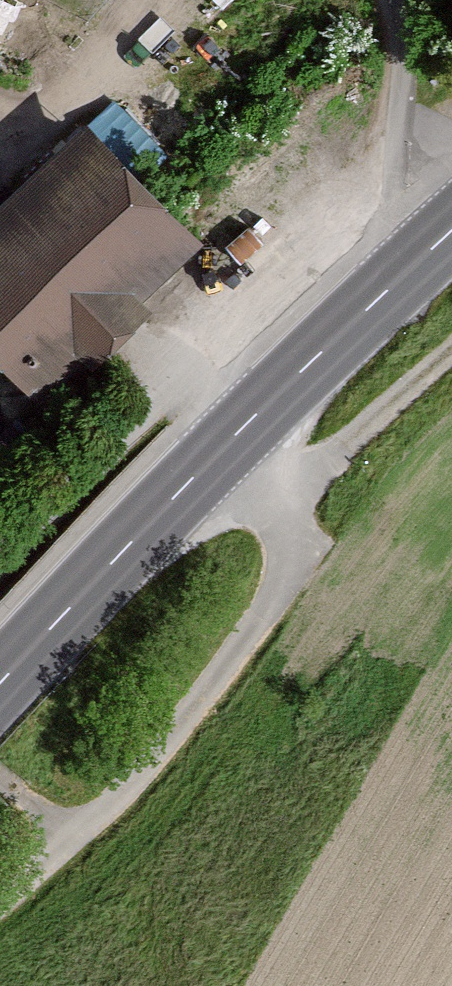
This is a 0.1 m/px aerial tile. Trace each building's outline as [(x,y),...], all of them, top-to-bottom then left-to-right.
[(32,409),(199,250),(78,122),(0,196),(0,375),(32,409)]
